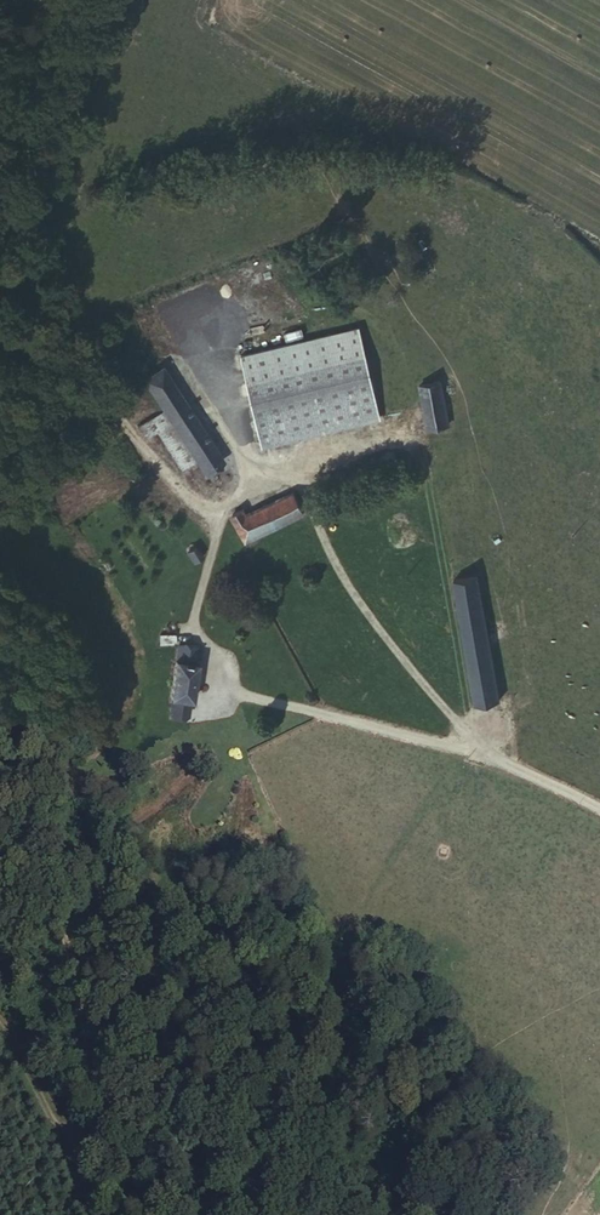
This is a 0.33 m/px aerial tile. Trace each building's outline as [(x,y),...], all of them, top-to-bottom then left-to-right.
[(144,319),(121,332),(173,426),(197,410),(144,319)] [(360,328),(240,352),(257,434),(261,433),(263,441),(269,440),(267,427),(285,424),(286,428),(310,423),(312,433),(379,419),(360,328)] [(426,397),(417,336),(397,339),(417,475),(442,471),(441,457),(450,456),(448,436),(438,437),(431,396),(426,397)] [(201,477),(213,501),(274,472),(266,453),(221,475),(217,469),(201,477)] [(293,490),(231,517),(243,543),(304,516),(293,490)] [(152,513),(158,521),(169,514),(163,506),(152,513)] [(456,594),(454,566),(451,557),(464,555),(461,533),(446,536),(444,523),(423,524),(425,539),(423,541),(441,667),(466,664),(456,594)] [(483,561),(454,566),(456,594),(486,588),(483,561)] [(199,647),(175,644),(166,715),(189,718),(199,647)]
